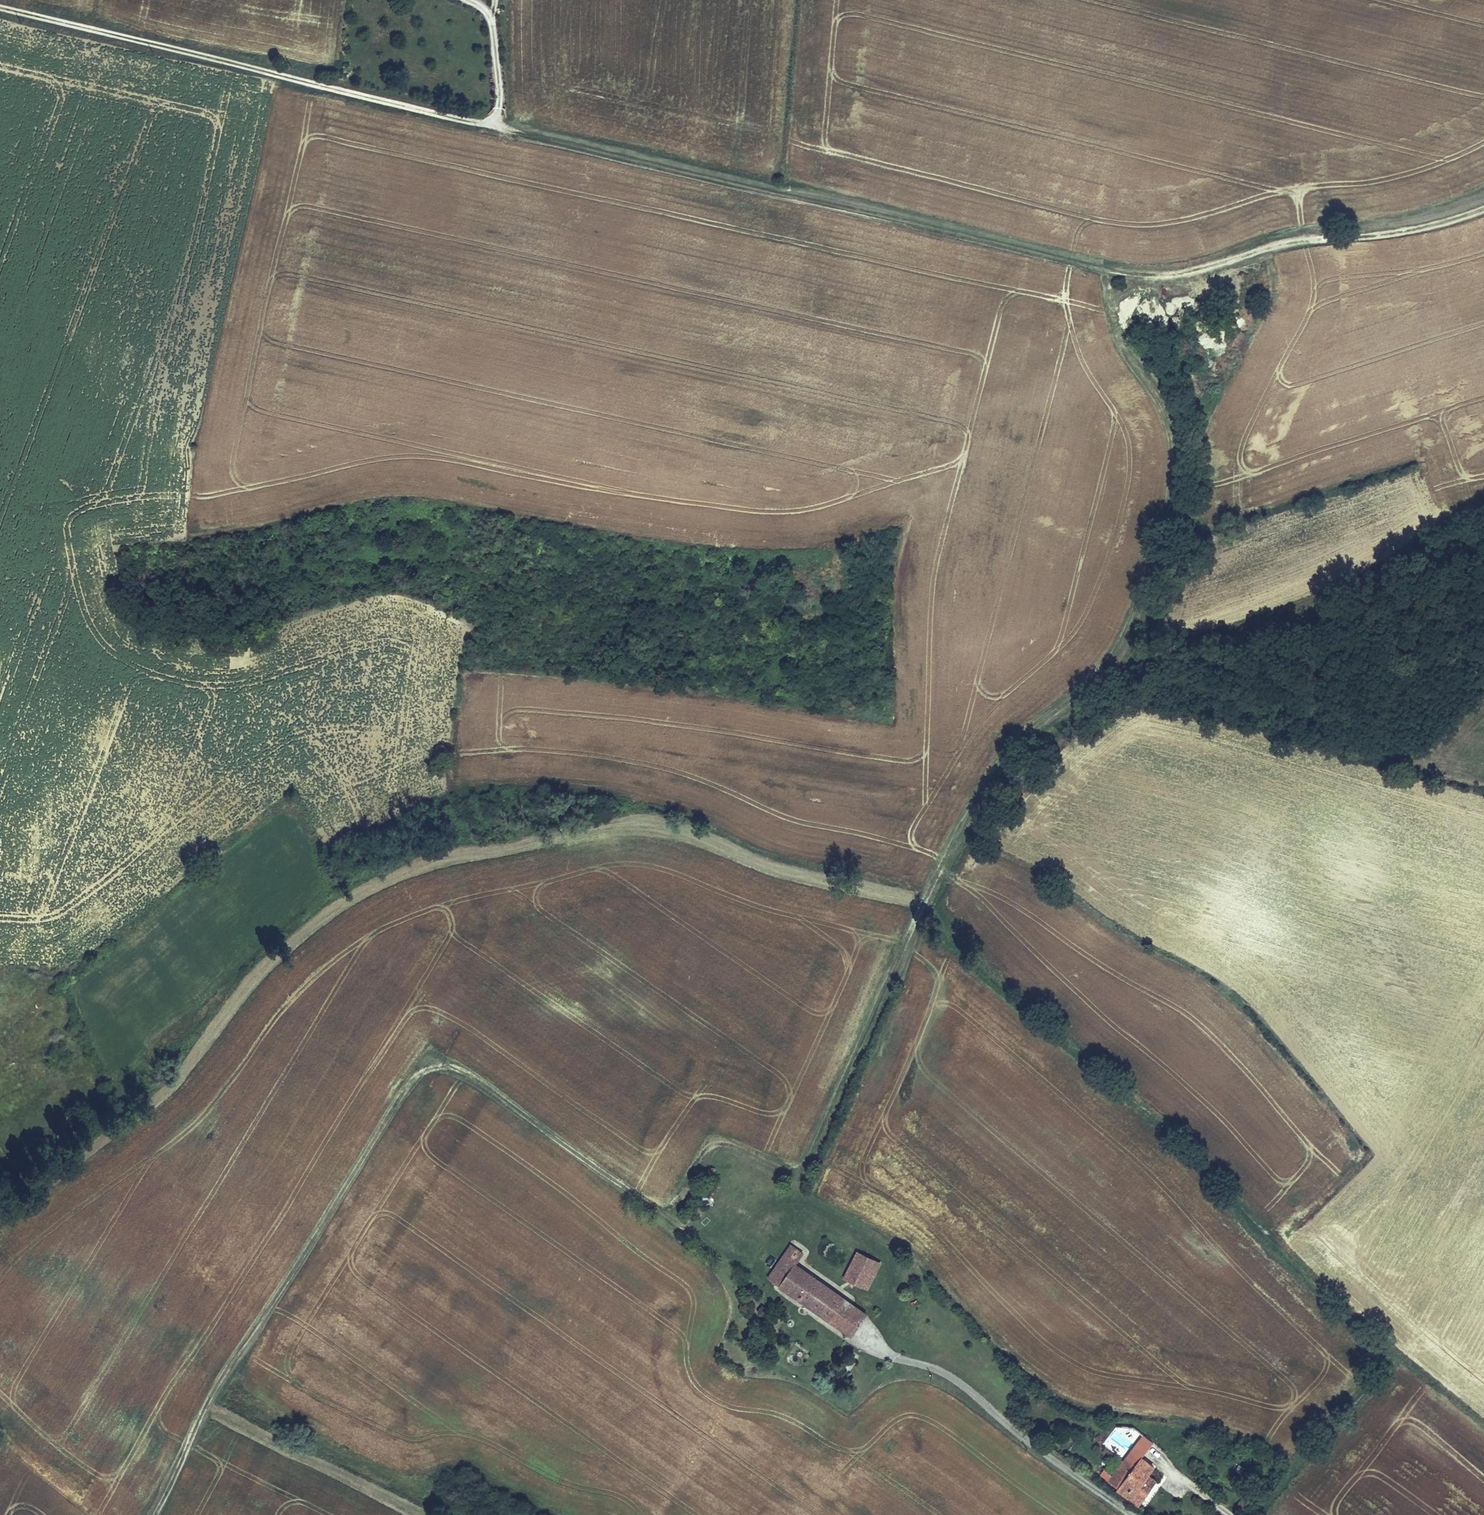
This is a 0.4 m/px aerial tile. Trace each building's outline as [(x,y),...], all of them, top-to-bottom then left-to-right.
[(697,1210),(690,1205),(684,1214),(691,1219),(697,1210)] [(767,1275),(853,1337),(869,1312),(799,1262),(805,1252),(791,1243),(767,1275)] [(858,1249),(844,1277),(870,1289),(883,1261),(858,1249)] [(1138,1506),(1157,1479),(1148,1474),(1155,1465),(1142,1455),(1152,1441),(1142,1434),(1112,1475),(1104,1469),(1099,1475),(1138,1506)] [(1243,1494),(1236,1504),(1244,1509),(1251,1499),(1243,1494)]
